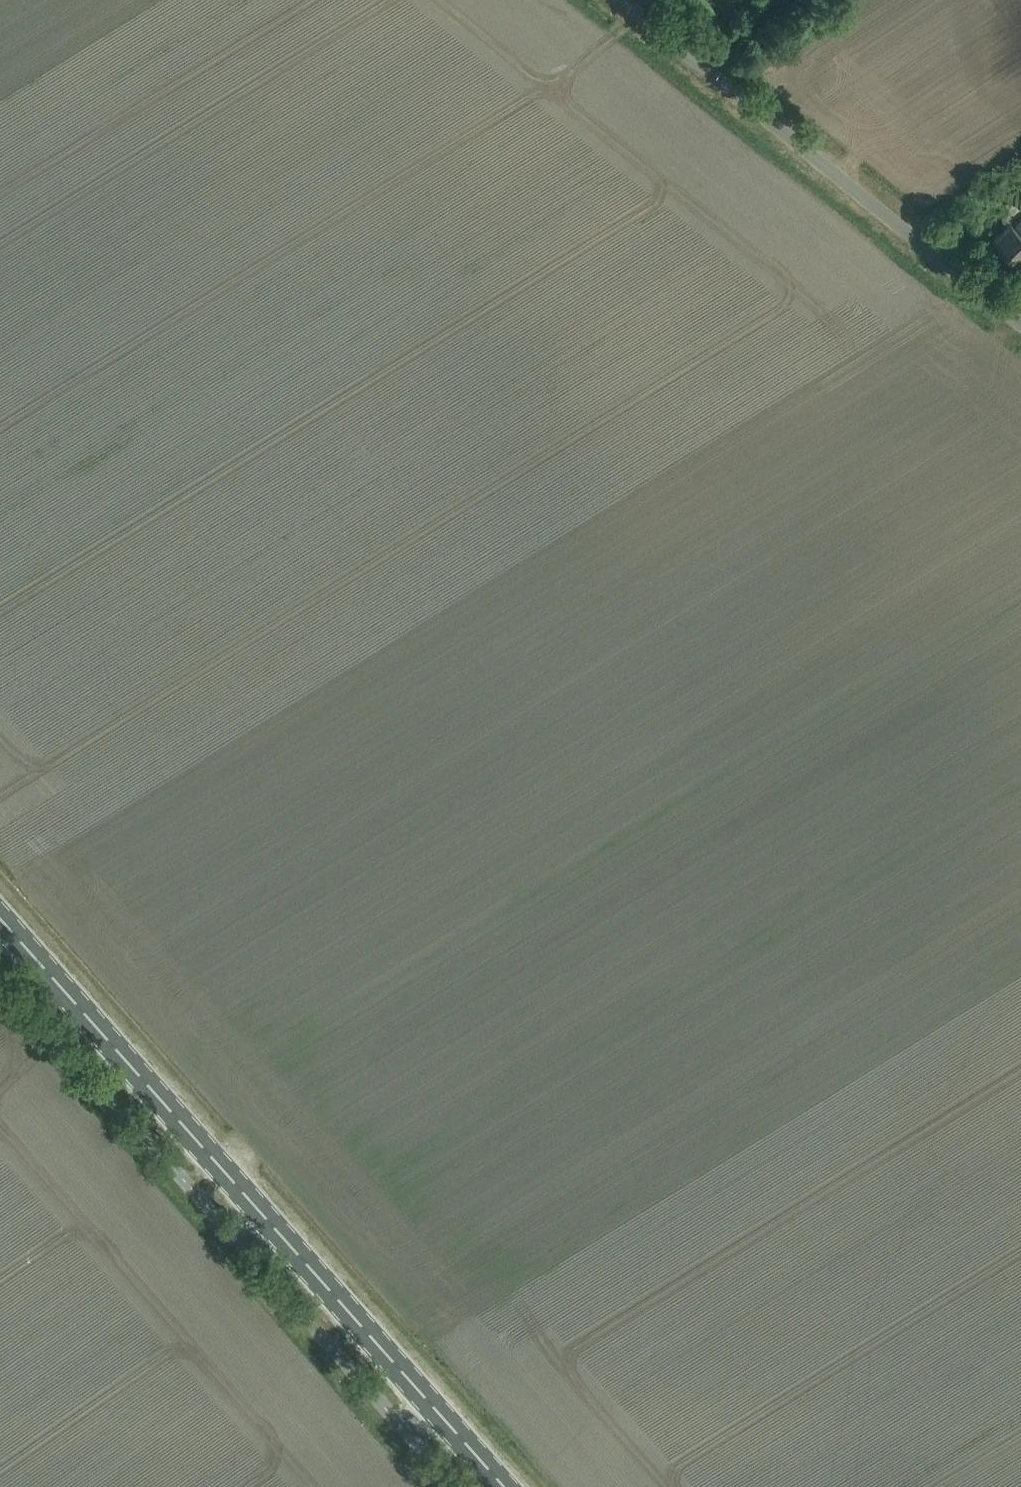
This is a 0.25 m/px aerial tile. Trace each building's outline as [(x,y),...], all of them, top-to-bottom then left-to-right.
[(1009,230),(1005,225),(988,243),(1014,268),(1020,260),(1020,218),(1009,230)]
